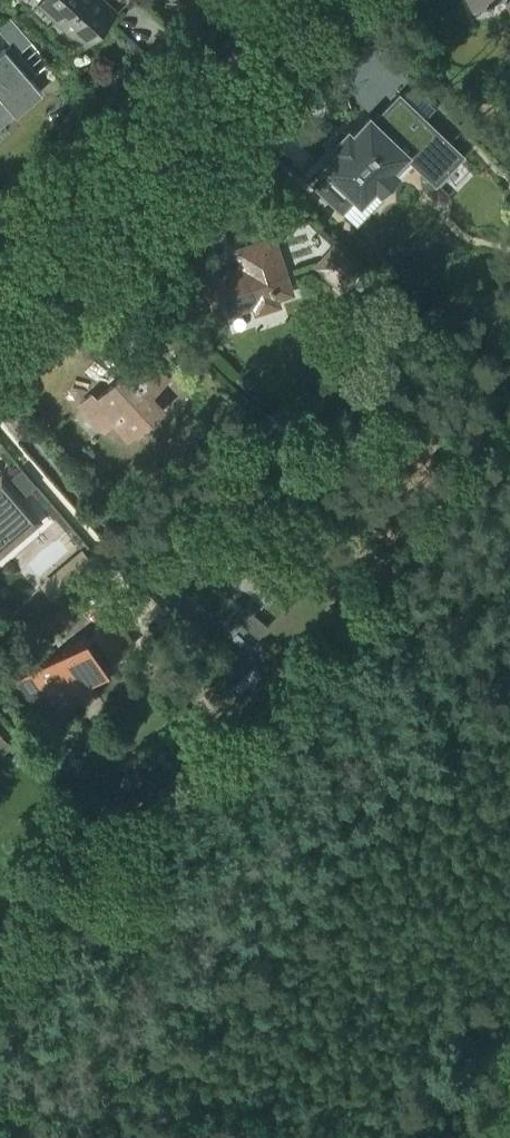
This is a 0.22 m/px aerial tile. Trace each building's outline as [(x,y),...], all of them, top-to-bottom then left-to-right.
[(104,0),(44,0),(59,14),(54,18),(84,45),(85,44),(81,40),(111,8),(115,12),(116,10),(104,0)] [(475,9),(489,4),(490,6),(497,3),(496,2),(502,0),(472,0),(475,9)] [(31,43),(9,16),(0,23),(0,31),(18,53),(31,43)] [(42,92),(5,49),(0,53),(0,125),(14,113),(16,114),(42,92)] [(457,161),(444,148),(449,143),(424,119),(402,98),(399,95),(373,121),(369,117),(352,135),(347,130),(346,132),(334,144),(333,146),(337,150),(322,166),(326,170),(313,185),(341,212),(355,197),(360,202),(375,186),(380,191),(397,174),(391,169),(405,154),(435,183),(457,161)] [(291,288),(274,237),(236,250),(243,268),(231,272),(230,269),(229,270),(229,271),(190,283),(203,323),(226,315),(224,309),(252,300),(256,313),(279,305),(275,293),(291,288)] [(342,290),(361,269),(334,245),(316,266),(342,290)] [(169,379),(151,359),(141,368),(137,363),(97,399),(92,393),(81,403),(105,429),(114,421),(130,439),(163,409),(151,396),(169,379)] [(24,469),(13,478),(28,495),(38,486),(24,469)] [(9,544),(38,519),(2,477),(0,479),(0,533),(9,544)] [(254,614),(288,573),(247,540),(222,570),(240,584),(241,582),(249,588),(247,590),(255,597),(237,619),(259,637),(269,626),(254,614)] [(82,548),(40,584),(61,607),(102,571),(82,548)] [(136,644),(115,614),(93,630),(95,632),(87,637),(85,634),(16,682),(38,714),(107,665),(105,662),(112,657),(114,659),(136,644)] [(218,680),(203,692),(216,709),(218,711),(233,699),(218,680)] [(11,747),(0,734),(0,756),(11,747)]
